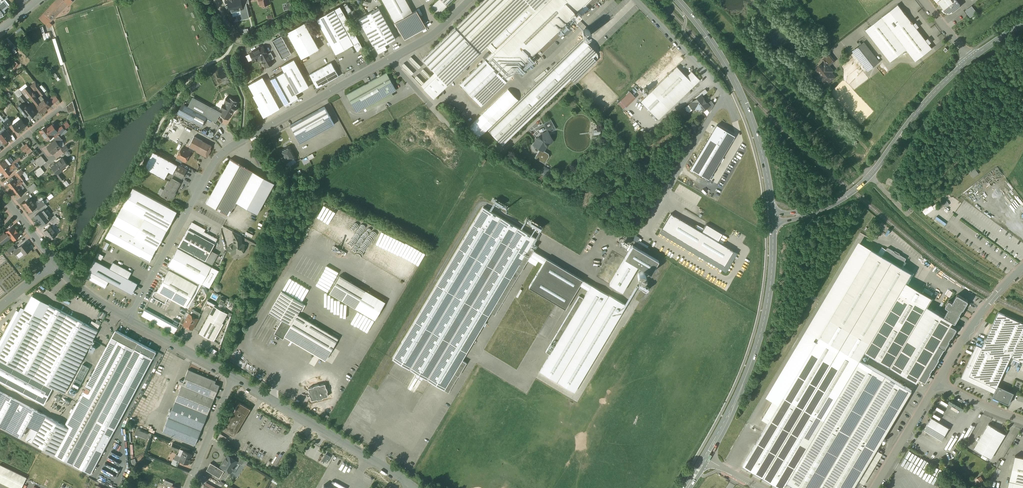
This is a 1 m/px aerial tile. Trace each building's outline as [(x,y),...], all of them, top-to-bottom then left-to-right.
[(47,11),(44,14),(51,21),(58,13),(56,11),(65,1),(64,0),(57,0),(47,11)] [(427,29),(416,10),(413,13),(405,0),(383,0),(406,40),(427,29)] [(423,60),(438,75),(424,88),(434,98),(487,47),(492,52),(547,0),(484,0),(423,60)] [(431,7),(440,16),(448,7),(446,5),(441,0),(438,0),(431,7)] [(460,84),(481,106),(539,50),(590,0),(547,0),(492,52),(460,84)] [(539,50),(542,54),(598,0),(590,0),(539,50)] [(939,4),(940,3),(944,8),(943,8),(945,11),(947,12),(949,12),(951,12),(953,11),(960,5),(956,0),(953,0),(936,0),(939,4)] [(0,4),(0,18),(2,17),(3,16),(5,15),(4,14),(4,15),(3,14),(6,12),(4,10),(8,7),(3,1),(0,4)] [(65,1),(56,11),(58,13),(51,21),(44,14),(40,19),(49,27),(51,24),(50,23),(68,4),(65,1)] [(898,5),(865,30),(890,62),(906,49),(916,61),(932,48),(912,23),(913,22),(912,21),(911,21),(898,5),(898,4),(898,5)] [(363,48),(340,6),(317,19),(336,54),(353,44),(357,52),(363,48)] [(971,17),(978,13),(974,6),(967,10),(971,17)] [(378,8),(368,14),(376,28),(367,33),(373,45),(376,43),(379,48),(385,45),(395,39),(378,8)] [(376,28),(368,14),(359,19),(362,24),(364,28),(365,31),(367,33),(376,28)] [(305,23),(287,32),(301,59),(319,49),(305,23)] [(362,24),(358,26),(357,24),(355,25),(360,34),(365,31),(364,28),(362,24)] [(45,40),(51,38),(50,32),(46,33),(44,26),(41,27),(45,40)] [(588,29),(586,29),(585,29),(585,30),(584,30),(583,31),(583,32),(582,32),(582,33),(582,34),(582,35),(583,36),(584,37),(585,37),(586,37),(587,37),(588,37),(589,37),(589,36),(590,36),(590,35),(591,34),(591,33),(590,32),(590,31),(589,30),(588,30),(588,29)] [(281,36),(272,41),(282,59),(291,54),(281,36)] [(18,50),(9,37),(4,41),(12,52),(13,54),(18,50)] [(583,38),(488,130),(502,145),(571,78),(593,57),(597,54),(597,53),(583,38)] [(379,48),(376,43),(373,45),(378,54),(387,49),(385,45),(379,48)] [(878,62),(863,43),(854,51),(869,70),(878,62)] [(273,64),(263,46),(250,53),(254,61),(259,58),(259,59),(262,59),(267,67),(273,64)] [(829,54),(824,59),(826,62),(829,65),(834,61),(829,54)] [(593,57),(571,78),(575,82),(596,61),(596,60),(593,57)] [(532,59),(520,71),(522,73),(534,61),(532,59)] [(281,67),(284,72),(296,94),(309,87),(294,60),(281,67)] [(826,62),(822,65),(822,64),(820,64),(819,65),(818,67),(820,68),(819,69),(818,71),(822,76),(818,79),(823,86),(835,77),(830,70),(832,69),(829,65),(826,62)] [(331,63),(310,75),(317,88),(339,76),(331,63)] [(677,66),(641,102),(658,120),(700,80),(692,72),(687,77),(677,66)] [(296,94),(284,72),(270,79),(285,106),(299,98),(296,94)] [(387,73),(356,90),(365,107),(396,90),(387,73)] [(263,118),(280,109),(262,78),(248,86),(254,95),(252,96),(258,107),(257,108),(263,118)] [(198,81),(190,88),(192,91),(200,84),(198,81)] [(32,91),(28,87),(25,90),(30,97),(35,103),(34,101),(37,98),(36,97),(32,91)] [(44,93),(39,87),(36,89),(37,90),(42,96),(44,93)] [(30,97),(25,90),(24,89),(21,91),(27,98),(30,97)] [(508,89),(469,127),(480,138),(519,100),(508,89)] [(630,91),(620,101),(626,107),(636,97),(630,91)] [(56,94),(51,98),(55,103),(60,99),(56,94)] [(701,95),(689,104),(693,109),(696,107),(697,108),(699,109),(700,107),(703,110),(706,108),(709,105),(707,103),(701,95)] [(227,102),(225,105),(223,104),(221,108),(224,110),(221,115),(228,119),(233,111),(234,112),(237,106),(235,105),(237,102),(230,99),(227,97),(225,101),(227,102)] [(45,99),(41,103),(37,98),(34,101),(35,103),(37,105),(37,106),(42,113),(43,112),(45,112),(46,111),(46,110),(50,106),(45,99)] [(211,108),(193,98),(189,107),(206,117),(211,119),(212,117),(214,114),(219,116),(220,115),(219,115),(219,116),(210,111),(211,108)] [(73,101),(66,106),(68,113),(76,111),(73,101)] [(711,101),(707,103),(709,105),(706,108),(709,112),(714,104),(711,101)] [(36,114),(29,105),(28,107),(26,104),(25,104),(19,108),(26,116),(27,115),(30,119),(36,114)] [(183,104),(178,113),(184,116),(188,107),(183,104)] [(206,117),(189,107),(188,107),(184,116),(201,126),(206,117)] [(325,107),(290,126),(300,143),(334,124),(325,107)] [(427,124),(419,117),(412,124),(423,134),(435,122),(431,119),(427,124)] [(9,119),(4,123),(8,127),(13,123),(9,119)] [(21,119),(13,125),(19,132),(26,125),(21,119)] [(551,120),(543,124),(547,132),(548,131),(549,133),(556,129),(551,120)] [(49,127),(47,125),(40,131),(47,140),(54,135),(55,137),(65,129),(62,126),(57,130),(52,124),(49,127)] [(164,136),(177,143),(184,129),(173,124),(170,130),(168,129),(164,136)] [(694,169),(713,179),(738,134),(719,124),(694,169)] [(0,134),(0,140),(2,143),(3,142),(4,143),(11,138),(5,130),(2,133),(0,134)] [(547,132),(542,135),(537,139),(534,145),(541,149),(544,151),(547,145),(548,145),(551,143),(552,139),(549,133),(548,131),(547,132)] [(56,140),(48,147),(53,154),(53,153),(61,147),(58,143),(62,139),(59,135),(54,138),(56,140)] [(212,146),(194,136),(189,146),(205,155),(207,154),(212,146)] [(27,144),(21,148),(25,152),(30,148),(27,144)] [(290,146),(281,151),(287,163),(296,158),(290,146)] [(190,153),(182,148),(180,153),(179,153),(177,155),(178,156),(177,157),(182,160),(183,161),(184,162),(186,161),(188,159),(187,158),(190,153)] [(544,151),(541,149),(535,158),(544,164),(549,158),(548,154),(544,151)] [(177,165),(153,152),(144,169),(164,179),(169,171),(173,173),(177,165)] [(5,159),(4,159),(0,162),(0,169),(1,171),(2,170),(11,163),(6,157),(5,159)] [(16,159),(11,163),(13,165),(15,164),(21,159),(20,157),(16,159)] [(63,158),(51,167),(56,173),(60,170),(61,172),(63,170),(62,169),(68,164),(63,158)] [(230,159),(209,198),(208,198),(206,203),(229,215),(231,211),(253,171),(230,159)] [(11,163),(2,170),(7,176),(18,167),(15,164),(13,165),(11,163)] [(187,170),(177,165),(173,173),(182,178),(187,170)] [(40,167),(34,171),(39,177),(45,172),(40,167)] [(972,178),(978,174),(974,168),(968,171),(972,178)] [(25,178),(22,174),(23,172),(21,170),(16,174),(20,178),(22,181),(25,179),(25,178)] [(255,171),(238,202),(260,213),(277,182),(255,171)] [(16,182),(12,177),(9,180),(10,182),(8,184),(12,189),(22,181),(20,178),(17,180),(18,181),(16,182)] [(180,183),(172,179),(170,182),(169,182),(162,195),(168,199),(170,197),(173,198),(175,194),(174,193),(176,190),(180,183)] [(22,181),(12,189),(18,198),(24,193),(19,186),(23,183),(22,181)] [(177,212),(133,188),(123,206),(167,230),(177,212)] [(30,198),(23,204),(30,212),(32,210),(37,207),(30,198)] [(48,203),(42,207),(45,211),(54,204),(51,200),(48,202),(48,203)] [(167,230),(123,206),(113,225),(157,249),(157,248),(159,249),(163,241),(162,240),(167,230)] [(483,207),(393,359),(449,393),(467,363),(462,360),(491,313),(495,315),(530,256),(543,263),(529,287),(565,309),(580,285),(588,290),(583,299),(579,296),(546,352),(550,355),(540,371),(575,392),(626,305),(609,295),(609,296),(533,251),(536,246),(532,243),(535,238),(483,207)] [(42,210),(33,217),(40,225),(43,223),(46,219),(42,214),(44,213),(42,210)] [(671,214),(662,229),(725,266),(733,251),(717,242),(722,234),(706,225),(702,232),(671,214)] [(50,216),(46,219),(43,223),(46,226),(51,222),(53,220),(50,216)] [(53,220),(51,222),(53,225),(60,220),(58,217),(53,220)] [(157,249),(113,225),(106,238),(150,262),(157,249)] [(13,226),(7,232),(7,233),(5,233),(4,238),(0,241),(2,244),(7,239),(11,237),(12,238),(13,240),(20,235),(18,232),(16,229),(15,229),(13,226)] [(58,234),(51,226),(44,231),(49,237),(48,237),(50,239),(51,240),(58,234)] [(201,237),(188,230),(178,248),(205,263),(217,239),(204,232),(201,237)] [(236,233),(234,238),(234,239),(233,240),(236,242),(236,243),(232,246),(232,245),(227,248),(232,255),(236,252),(242,254),(244,250),(245,250),(246,245),(242,244),(241,236),(236,233)] [(323,250),(332,254),(335,248),(336,249),(339,243),(327,238),(325,244),(332,247),(331,250),(329,250),(329,251),(323,249),(323,250)] [(108,249),(110,243),(104,240),(102,247),(108,249)] [(830,319),(872,249),(859,241),(807,328),(820,336),(830,319)] [(26,242),(19,247),(13,251),(16,255),(22,251),(25,255),(31,249),(26,242)] [(13,245),(6,250),(10,255),(13,253),(11,252),(16,248),(13,245)] [(633,245),(609,284),(622,292),(638,266),(651,274),(659,261),(633,245)] [(899,254),(895,252),(894,251),(892,250),(892,249),(891,249),(891,248),(891,249),(888,247),(887,248),(886,249),(886,250),(884,253),(884,254),(883,255),(902,266),(903,265),(905,261),(905,260),(906,259),(906,258),(904,256),(903,256),(902,256),(903,256),(902,255),(900,254),(899,254)] [(205,263),(178,248),(168,266),(171,267),(199,282),(202,284),(211,266),(205,263)] [(883,255),(872,249),(830,319),(820,336),(860,359),(864,351),(917,382),(919,378),(932,356),(938,346),(950,326),(954,318),(928,303),(933,295),(908,280),(912,272),(902,266),(883,255)] [(110,268),(94,260),(88,270),(91,271),(92,269),(95,271),(94,273),(109,281),(132,294),(138,284),(128,279),(110,268)] [(132,273),(113,262),(110,268),(128,279),(132,273)] [(211,266),(202,284),(209,288),(219,270),(211,266)] [(331,290),(341,273),(329,266),(319,283),(331,290)] [(199,282),(171,267),(157,291),(168,298),(186,307),(199,282)] [(91,271),(87,278),(105,288),(109,281),(94,273),(91,271)] [(643,272),(642,272),(641,272),(640,272),(639,272),(639,273),(638,274),(638,275),(638,276),(638,277),(638,278),(639,279),(640,279),(640,280),(641,280),(642,280),(643,280),(644,279),(645,279),(645,278),(646,277),(646,276),(646,275),(646,274),(645,273),(644,272),(643,272)] [(340,276),(330,294),(375,321),(386,303),(340,276)] [(199,282),(186,307),(188,309),(202,284),(199,282)] [(217,283),(214,289),(219,292),(223,286),(217,283)] [(168,298),(157,291),(155,292),(153,295),(153,298),(165,304),(168,298)] [(338,339),(297,315),(304,304),(282,291),(270,312),(283,320),(274,334),(283,339),(285,337),(325,361),(330,352),(333,347),(338,339)] [(959,291),(954,298),(950,296),(947,303),(950,305),(946,313),(956,319),(969,297),(959,291)] [(40,322),(16,367),(33,377),(67,314),(49,304),(40,322)] [(227,313),(214,306),(209,315),(222,323),(227,313)] [(178,326),(145,309),(142,316),(174,333),(178,326)] [(193,309),(190,314),(189,314),(187,319),(184,325),(192,329),(198,319),(201,313),(193,309)] [(16,367),(40,322),(22,312),(0,354),(0,359),(16,367)] [(961,378),(994,393),(998,385),(1011,356),(1022,331),(1022,323),(999,312),(982,348),(977,345),(961,378)] [(67,314),(33,377),(65,393),(98,330),(67,314)] [(209,315),(199,333),(213,341),(222,323),(209,315)] [(181,323),(175,334),(180,336),(182,332),(182,330),(181,330),(184,325),(181,323)] [(956,330),(950,326),(938,346),(944,350),(949,342),(948,342),(951,337),(952,338),(956,330)] [(138,342),(116,330),(112,337),(134,349),(138,342)] [(1011,356),(1022,362),(1022,331),(1011,356)] [(820,336),(743,465),(782,487),(784,487),(788,482),(798,487),(854,487),(858,481),(876,450),(912,390),(860,359),(820,336)] [(134,349),(112,337),(107,346),(112,349),(129,358),(134,349)] [(107,346),(95,368),(100,371),(112,349),(107,346)] [(129,358),(112,349),(100,371),(95,368),(83,391),(106,403),(129,358)] [(93,426),(111,436),(153,358),(134,349),(129,358),(106,403),(93,426)] [(359,362),(357,366),(359,367),(367,353),(365,352),(359,362)] [(932,356),(919,378),(926,382),(939,359),(932,356)] [(216,381),(188,370),(182,386),(214,399),(220,385),(215,383),(216,381)] [(319,385),(314,386),(314,387),(308,388),(309,392),(310,393),(311,396),(311,397),(312,401),(317,399),(317,400),(323,399),(323,398),(328,396),(327,392),(326,392),(326,389),(326,388),(325,384),(320,386),(319,385)] [(998,385),(994,393),(992,397),(1008,404),(1014,392),(998,385)] [(214,399),(182,386),(175,401),(208,415),(214,399)] [(38,430),(46,415),(0,391),(0,425),(22,437),(28,425),(32,427),(38,430)] [(106,403),(83,391),(65,426),(60,435),(61,435),(82,447),(93,426),(106,403)] [(208,415),(175,401),(169,417),(201,430),(208,415)] [(239,402),(223,430),(234,436),(250,409),(239,402)] [(54,404),(48,414),(59,420),(60,418),(59,418),(64,409),(63,408),(54,404)] [(65,426),(46,415),(38,430),(32,427),(26,439),(55,455),(59,447),(56,445),(61,435),(60,435),(65,426)] [(169,417),(163,432),(195,445),(201,430),(169,417)] [(949,428),(932,418),(924,430),(942,440),(949,428)] [(1006,434),(989,424),(974,448),(991,459),(1006,434)] [(93,426),(82,447),(61,435),(56,445),(59,447),(55,455),(91,474),(111,436),(93,426)] [(137,429),(135,435),(149,440),(151,434),(137,429)] [(119,445),(111,460),(118,464),(127,449),(119,445)] [(876,450),(858,481),(864,485),(883,454),(876,450)] [(192,454),(184,451),(181,457),(176,455),(174,460),(179,462),(180,462),(180,461),(188,464),(192,454)] [(327,455),(325,455),(321,462),(324,463),(325,462),(327,463),(331,457),(327,455)] [(235,460),(228,456),(224,463),(223,462),(221,467),(231,473),(237,462),(235,460)] [(245,460),(238,456),(235,460),(237,462),(242,465),(245,460)] [(1016,456),(1008,487),(1022,487),(1022,457),(1016,456)] [(224,471),(211,463),(206,470),(220,478),(224,471)] [(0,465),(0,482),(13,487),(22,487),(27,478),(0,465)] [(127,475),(122,473),(118,482),(123,485),(127,475)] [(976,480),(981,486),(986,481),(981,476),(976,480)]
